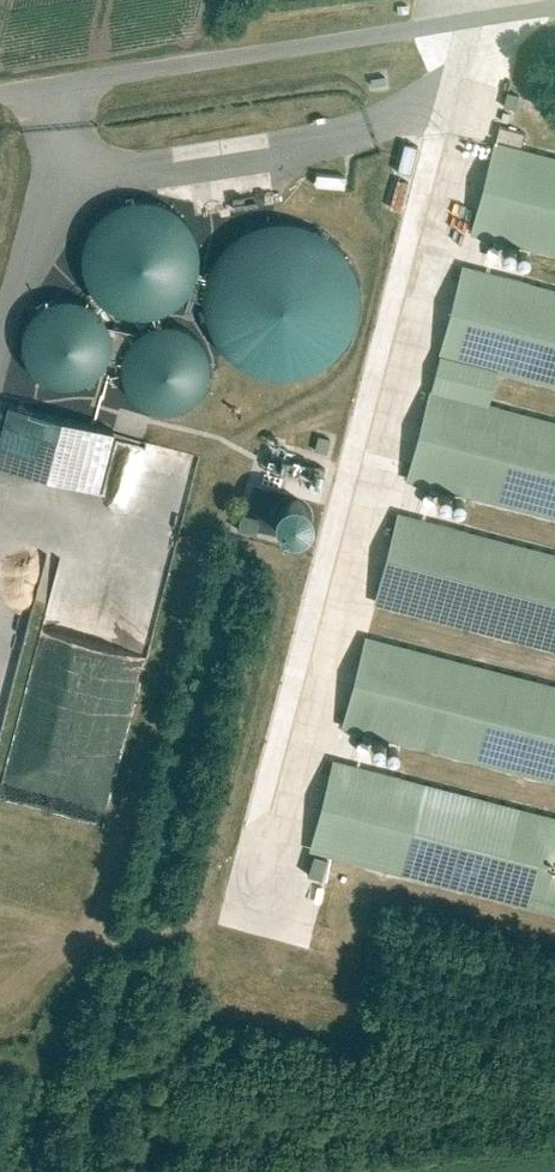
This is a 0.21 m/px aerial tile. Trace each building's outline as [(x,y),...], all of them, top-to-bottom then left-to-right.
[(492,138),(468,232),(554,255),(554,155),(492,138)] [(410,172),(415,147),(400,144),(394,168),(410,172)] [(394,178),(385,205),(401,210),(409,183),(394,178)] [(83,232),(78,251),(79,270),(86,287),(98,302),(114,313),(132,317),(152,316),(171,308),(186,294),(196,276),(198,255),(194,235),(183,217),(167,204),(147,198),(127,198),(109,204),(94,216),(83,232)] [(208,264),(201,288),(202,313),(210,337),(226,357),(247,371),(271,378),(298,376),(323,365),(343,347),(355,323),(359,297),(354,270),(340,247),(320,230),(294,221),(267,220),(243,228),(223,243),(208,264)] [(462,264),(438,357),(554,388),(554,288),(462,264)] [(20,337),(20,352),(25,366),(35,377),(47,385),(62,389),(76,388),(91,382),(102,371),(109,358),(112,342),(109,327),(101,314),(89,304),(75,298),(59,298),(45,302),(33,311),(24,323),(20,337)] [(118,361),(118,376),(123,390),(132,402),(145,410),(159,414),(174,413),(188,406),(200,396),(207,382),(209,367),(206,352),(199,338),(187,328),(172,323),(157,322),(143,327),(131,335),(122,347),(118,361)] [(431,388),(406,482),(554,520),(554,420),(431,388)] [(5,403),(0,424),(0,462),(98,487),(113,430),(5,403)] [(248,516),(236,512),(233,525),(306,544),(315,509),(254,493),(248,516)] [(394,510),(370,604),(554,652),(554,552),(394,510)] [(364,635),(340,729),(554,785),(554,685),(364,635)] [(333,760),(309,853),(554,917),(554,817),(333,760)] [(298,894),(293,911),(305,915),(310,898),(298,894)]
